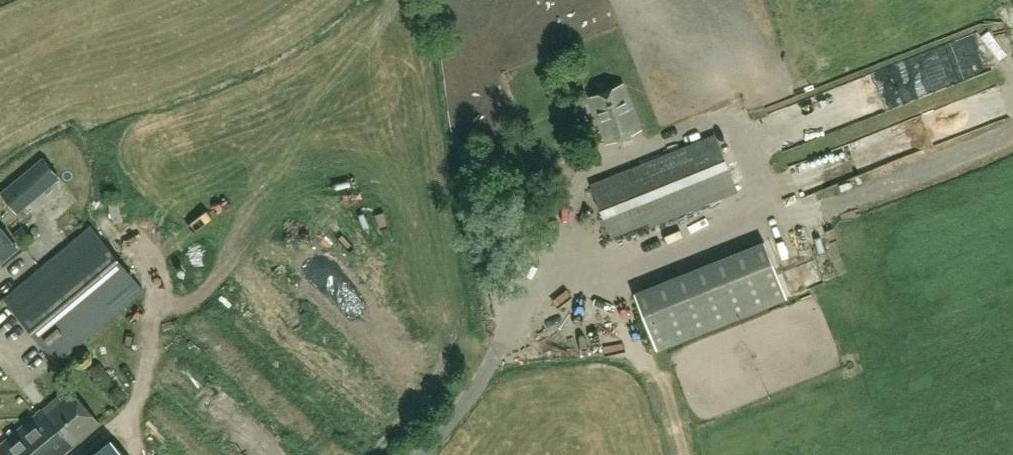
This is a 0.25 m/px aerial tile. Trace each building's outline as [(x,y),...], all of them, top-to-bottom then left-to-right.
[(589,98),(607,142),(640,128),(623,85),(589,98)] [(715,135),(592,185),(613,236),(736,187),(715,135)] [(839,159),(844,176),(855,173),(851,156),(839,159)] [(2,191),(19,211),(60,177),(43,157),(2,191)] [(115,223),(126,222),(125,199),(114,200),(115,223)] [(91,227),(5,299),(58,362),(143,290),(91,227)] [(3,258),(16,248),(0,228),(0,261),(3,258)] [(824,266),(837,259),(825,236),(812,243),(824,266)] [(657,350),(787,298),(764,242),(634,293),(657,350)] [(70,387),(0,446),(0,453),(1,454),(61,454),(100,423),(70,387)] [(113,442),(98,454),(124,454),(113,442)]
